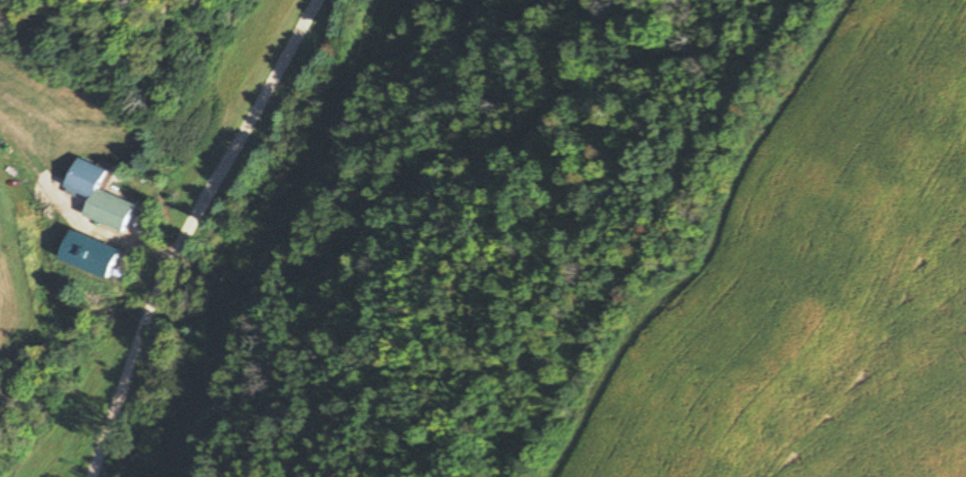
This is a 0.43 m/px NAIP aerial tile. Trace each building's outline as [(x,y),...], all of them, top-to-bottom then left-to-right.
[(97,192),(106,172),(82,161),(70,188),(94,199),(97,192)] [(87,217),(121,231),(131,207),(97,192),(94,199),(87,217)]
